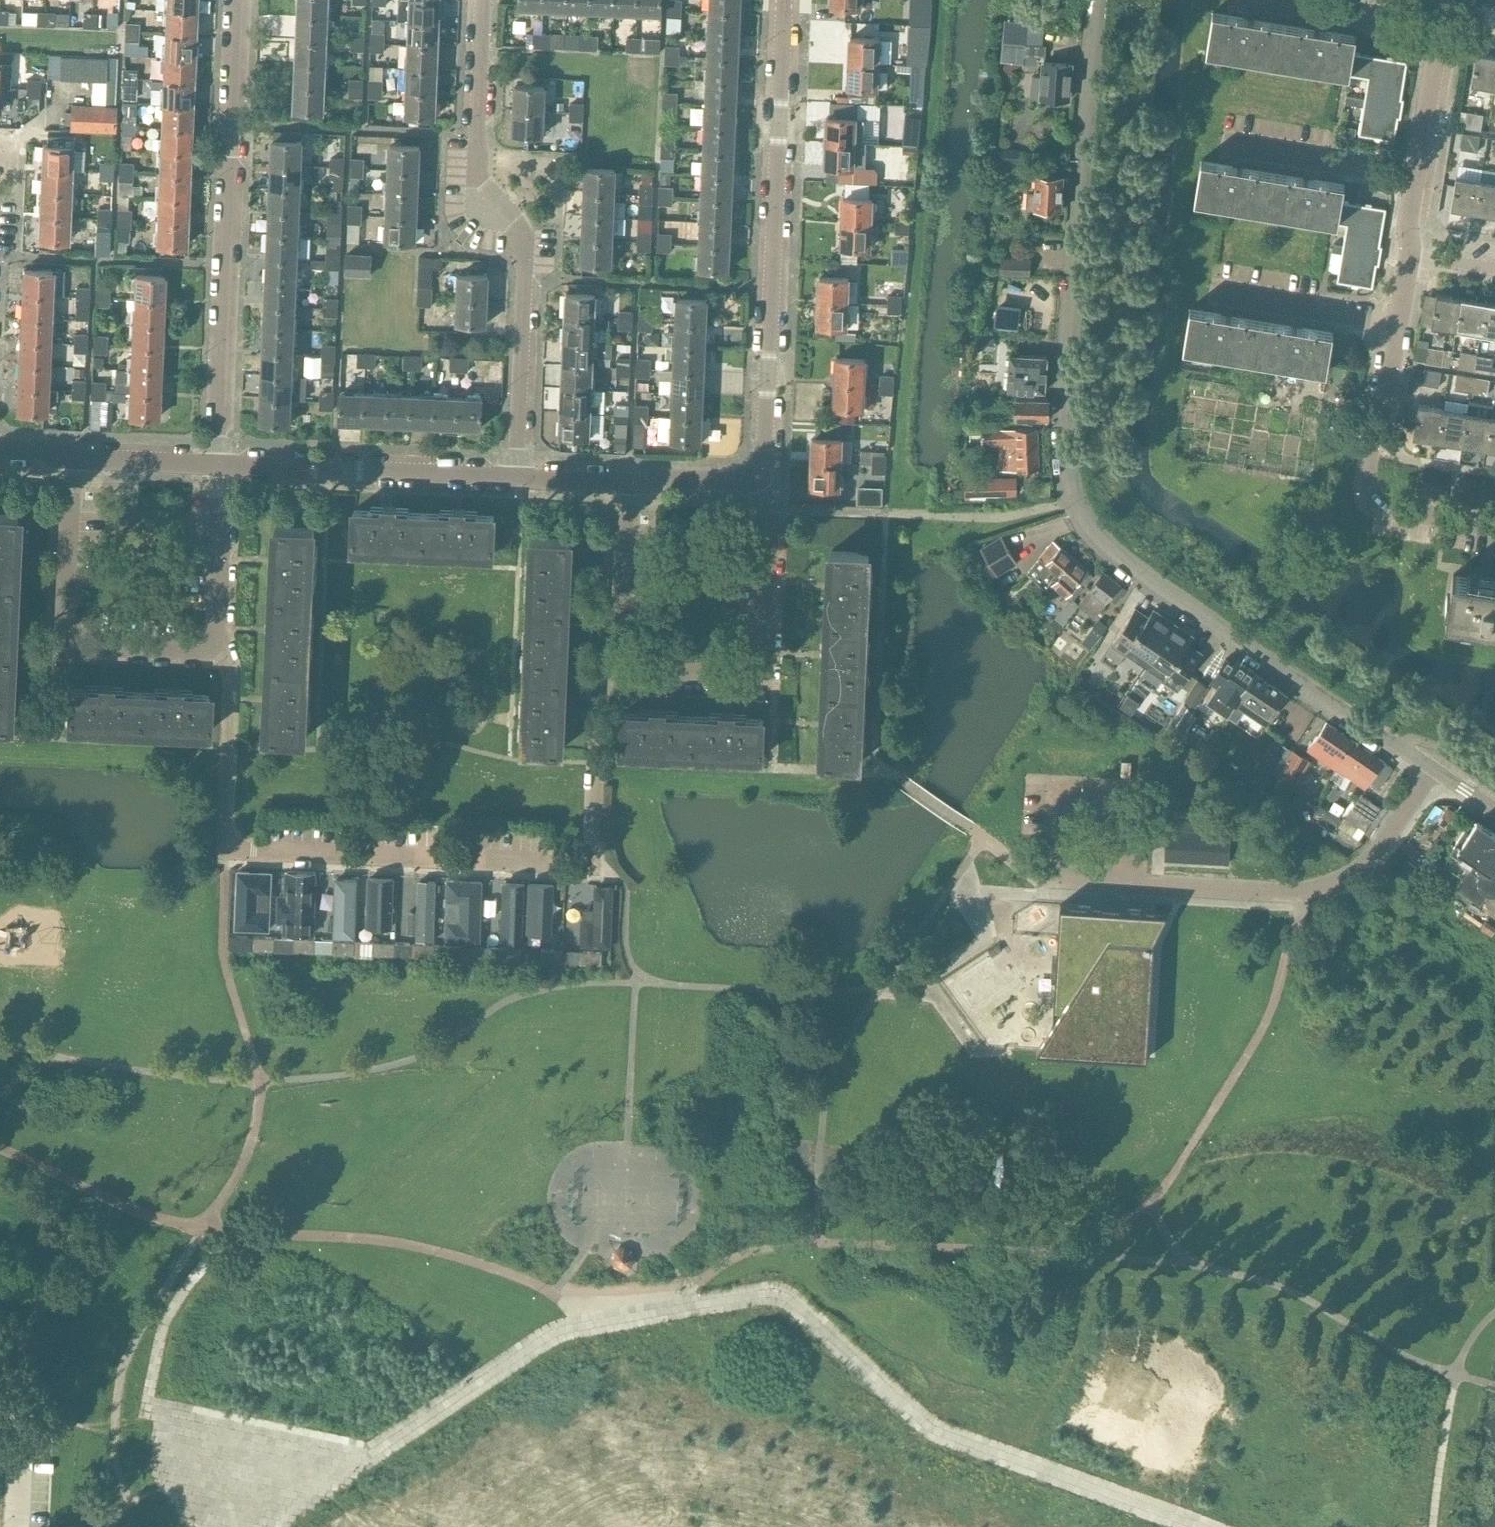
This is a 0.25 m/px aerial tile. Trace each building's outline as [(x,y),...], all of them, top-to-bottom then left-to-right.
[(167,10),(195,11),(196,0),(167,0),(167,10)] [(299,15),(327,16),(328,0),(299,0),(299,15)] [(410,20),(439,21),(440,0),(411,0),(410,20)] [(544,7),(567,8),(567,0),(544,0),(544,7)] [(567,8),(590,9),(591,0),(567,0),(567,8)] [(590,9),(614,10),(614,0),(591,0),(590,9)] [(614,10),(637,11),(637,0),(614,0),(614,10)] [(637,11),(661,12),(662,0),(637,0),(637,11)] [(680,0),(669,0),(668,9),(683,9),(683,0),(680,0)] [(710,11),(739,12),(739,0),(711,0),(710,11)] [(917,20),(931,20),(932,0),(918,0),(917,20)] [(0,8),(0,23),(8,24),(8,22),(15,22),(15,11),(8,11),(8,9),(0,8)] [(682,22),(683,9),(668,9),(668,18),(669,18),(668,32),(688,33),(688,22),(682,22)] [(195,11),(167,10),(166,33),(194,34),(195,11)] [(36,11),(35,25),(43,25),(44,11),(36,11)] [(55,11),(44,11),(43,25),(54,26),(55,11)] [(82,11),(81,27),(92,27),(92,12),(82,11)] [(739,12),(710,11),(709,34),(738,35),(739,12)] [(1278,61),(1284,24),(1255,19),(1255,18),(1244,16),(1244,17),(1215,13),(1215,12),(1213,11),(1207,51),(1223,54),(1223,52),(1278,61)] [(101,27),(101,12),(92,12),(92,27),(101,27)] [(327,16),(299,15),(298,39),(326,40),(327,16)] [(410,20),(409,44),(438,45),(439,21),(410,20)] [(140,24),(126,23),(126,31),(140,32),(140,24)] [(1353,52),(1357,35),(1355,34),(1354,35),(1325,30),(1326,30),(1314,28),(1284,24),(1278,61),(1348,72),(1348,74),(1349,74),(1353,52)] [(125,41),(140,42),(140,32),(126,31),(125,41)] [(365,33),(351,32),(350,41),(364,42),(365,33)] [(533,32),(532,46),(540,47),(540,33),(533,32)] [(194,34),(166,33),(165,56),(193,58),(194,34)] [(371,33),(371,42),(386,43),(386,33),(371,33)] [(551,33),(540,33),(540,47),(551,47),(551,33)] [(566,33),(565,48),(588,49),(589,34),(566,33)] [(598,49),(598,35),(589,34),(588,49),(598,49)] [(738,35),(709,34),(708,57),(737,59),(738,35)] [(626,51),(636,51),(636,36),(626,36),(626,51)] [(644,51),(645,37),(636,36),(636,51),(644,51)] [(851,38),(850,62),(878,64),(879,39),(851,38)] [(326,40),(298,39),(297,63),(325,64),(326,40)] [(364,52),(364,42),(350,41),(349,51),(364,52)] [(371,52),(385,52),(386,43),(371,42),(371,52)] [(1044,56),(1045,45),(1016,43),(1006,42),(1004,60),(1025,61),(1025,54),(1044,56)] [(438,45),(409,44),(408,68),(437,69),(438,45)] [(681,46),(667,46),(666,55),(680,56),(681,50),(681,46)] [(690,66),(690,50),(681,50),(680,56),(666,55),(666,65),(690,66)] [(10,88),(11,63),(12,52),(0,52),(0,87),(10,88)] [(1346,94),(1345,103),(1362,106),(1358,134),(1393,140),(1397,118),(1400,118),(1403,98),(1401,98),(1407,61),(1353,52),(1349,74),(1367,77),(1364,97),(1346,94)] [(1478,52),(1473,84),(1494,88),(1494,55),(1478,52)] [(50,56),(50,68),(59,69),(59,79),(107,81),(107,70),(116,70),(116,59),(50,56)] [(165,56),(164,80),(192,81),(193,58),(165,56)] [(736,82),(737,59),(708,57),(707,81),(736,82)] [(912,65),(925,66),(925,57),(913,57),(912,65)] [(850,62),(849,86),(877,88),(878,64),(850,62)] [(1077,64),(1050,62),(1049,75),(1032,73),(1030,95),(1075,98),(1077,64)] [(324,88),(325,64),(297,63),(295,87),(324,88)] [(925,66),(912,65),(912,74),(925,74),(925,66)] [(436,93),(437,69),(408,68),(407,92),(436,93)] [(138,70),(124,69),(124,78),(138,79),(138,70)] [(137,100),(138,79),(124,78),(123,100),(137,100)] [(41,80),(27,79),(26,89),(40,90),(41,80)] [(151,90),(163,90),(163,103),(191,105),(192,81),(157,80),(151,79),(151,90)] [(348,79),(348,90),(362,90),(363,79),(348,79)] [(384,80),(370,79),(369,91),(384,91),(384,80)] [(736,82),(707,81),(706,104),(735,105),(736,82)] [(545,86),(517,85),(515,109),(544,110),(545,86)] [(324,88),(295,87),(295,109),(323,111),(324,88)] [(26,98),(40,99),(40,90),(26,89),(26,98)] [(348,98),(362,98),(362,90),(348,90),(348,98)] [(383,99),(384,91),(369,91),(369,98),(383,99)] [(435,115),(436,93),(407,92),(407,114),(435,115)] [(679,93),(665,92),(664,102),(679,102),(679,93)] [(678,112),(679,102),(664,102),(664,111),(678,112)] [(137,103),(123,103),(122,125),(137,126),(137,103)] [(191,105),(163,103),(162,127),(190,128),(191,105)] [(569,103),(568,112),(583,113),(583,103),(569,103)] [(734,129),(735,105),(706,104),(705,127),(734,129)] [(114,131),(115,107),(92,106),(71,105),(71,112),(65,112),(64,124),(70,124),(70,130),(114,131)] [(543,134),(544,110),(515,109),(514,133),(543,134)] [(583,122),(583,113),(568,112),(568,121),(583,122)] [(1464,128),(1481,131),(1483,115),(1466,112),(1464,128)] [(826,142),(854,143),(855,118),(827,117),(826,142)] [(121,135),(136,136),(137,126),(122,125),(121,135)] [(162,127),(160,150),(189,151),(190,128),(162,127)] [(734,129),(705,127),(704,151),(733,152),(734,129)] [(1460,149),(1477,152),(1480,136),(1463,133),(1460,149)] [(891,145),(904,145),(917,145),(917,137),(905,137),(905,136),(891,135),(891,145)] [(274,140),(273,164),(273,165),(301,166),(302,141),(274,140)] [(677,140),(663,140),(662,149),(676,150),(677,140)] [(854,143),(826,142),(825,165),(853,167),(854,143)] [(71,145),(43,145),(42,168),(70,169),(71,145)] [(419,146),(391,145),(390,169),(418,170),(419,146)] [(917,145),(904,145),(904,154),(917,154),(917,145)] [(676,159),(676,150),(662,149),(662,158),(676,159)] [(189,151),(160,150),(159,173),(188,174),(189,151)] [(733,152),(704,151),(703,174),(732,175),(733,152)] [(344,158),(330,157),(329,166),(344,167),(344,158)] [(365,159),(351,158),(351,168),(365,168),(365,159)] [(1267,210),(1274,172),(1244,167),(1244,166),(1233,164),(1232,165),(1203,161),(1203,159),(1202,159),(1195,199),(1212,202),(1212,201),(1267,210)] [(112,162),(98,162),(98,170),(112,171),(112,162)] [(135,164),(120,163),(120,171),(134,172),(135,164)] [(301,166),(273,165),(272,188),(300,189),(301,166)] [(344,177),(344,167),(329,166),(329,176),(344,177)] [(847,167),(846,183),(859,183),(859,168),(847,167)] [(68,193),(70,169),(42,168),(40,192),(68,193)] [(365,178),(365,168),(351,168),(350,177),(365,178)] [(587,168),(586,192),(614,194),(615,169),(587,168)] [(418,170),(390,169),(389,192),(417,193),(418,170)] [(112,181),(112,171),(98,170),(97,180),(112,181)] [(134,185),(134,172),(120,171),(119,181),(121,181),(121,195),(135,196),(135,185),(134,185)] [(1342,201),(1345,183),(1343,183),(1343,184),(1314,179),(1314,178),(1303,176),(1302,177),(1274,172),(1267,210),(1337,222),(1336,223),(1338,223),(1342,201)] [(159,173),(158,199),(186,200),(188,174),(159,173)] [(1070,175),(1044,173),(1043,190),(1027,189),(1026,207),(1041,207),(1068,209),(1070,175)] [(732,175),(703,174),(702,197),(731,199),(732,175)] [(642,186),(639,185),(639,194),(654,195),(654,186),(653,186),(653,175),(642,175),(642,186)] [(1475,212),(1481,180),(1457,176),(1451,208),(1475,212)] [(1481,180),(1475,212),(1494,215),(1494,182),(1481,180)] [(660,186),(660,195),(674,196),(675,187),(660,186)] [(299,212),(300,189),(272,188),(271,211),(299,212)] [(68,193),(40,192),(39,215),(67,216),(68,193)] [(416,216),(417,193),(389,192),(387,215),(416,216)] [(614,194),(586,192),(585,216),(613,217),(614,194)] [(638,204),(653,205),(654,195),(639,194),(638,204)] [(659,205),(674,206),(674,196),(660,195),(659,205)] [(731,199),(702,197),(701,220),(730,222),(731,199)] [(186,200),(158,199),(157,220),(185,221),(186,200)] [(844,199),(843,223),(871,225),(872,200),(844,199)] [(1342,201),(1338,223),(1346,225),(1343,245),(1334,243),(1332,252),(1341,253),(1337,281),(1372,288),(1376,265),(1379,265),(1382,246),(1380,245),(1386,208),(1342,201)] [(342,205),(328,204),(327,213),(341,214),(342,205)] [(363,205),(349,205),(349,214),(363,214),(363,205)] [(110,209),(96,208),(95,217),(110,218),(110,209)] [(133,210),(118,209),(118,218),(132,219),(133,210)] [(299,212),(271,211),(269,235),(298,236),(299,212)] [(341,223),(341,214),(327,213),(327,223),(341,223)] [(363,224),(363,214),(349,214),(348,223),(363,224)] [(66,241),(67,216),(39,215),(38,240),(66,241)] [(415,240),(416,216),(387,215),(386,240),(415,240)] [(613,217),(585,216),(583,239),(612,240),(613,217)] [(896,225),(909,225),(910,217),(897,216),(896,225)] [(110,228),(110,218),(95,217),(95,227),(110,228)] [(132,229),(132,219),(118,218),(117,252),(127,253),(128,242),(131,242),(131,228),(132,229)] [(638,233),(637,233),(637,242),(652,242),(652,233),(650,233),(651,219),(639,219),(638,233)] [(184,246),(185,221),(157,220),(156,244),(184,246)] [(729,245),(730,222),(701,220),(700,244),(729,245)] [(843,223),(841,261),(857,262),(858,248),(870,248),(871,225),(843,223)] [(909,225),(896,225),(896,233),(909,234),(909,225)] [(672,234),(658,233),(658,243),(672,243),(672,234)] [(298,236),(269,235),(268,258),(296,259),(298,236)] [(340,238),(325,237),(324,260),(340,261),(340,238)] [(583,239),(582,263),(611,265),(612,240),(583,239)] [(637,251),(651,251),(652,242),(637,242),(637,251)] [(672,252),(672,243),(658,243),(658,252),(672,252)] [(728,269),(729,245),(700,244),(699,268),(728,269)] [(893,247),(892,265),(905,265),(906,265),(908,265),(909,247),(907,247),(893,247)] [(347,255),(346,274),(370,275),(371,256),(347,255)] [(1000,274),(1030,276),(1031,257),(1001,255),(1000,274)] [(296,259),(268,258),(267,282),(295,283),(296,259)] [(336,269),(339,269),(340,261),(324,260),(324,269),(327,270),(326,284),(336,284),(336,269)] [(892,265),(891,282),(904,282),(905,265),(892,265)] [(51,271),(23,270),(22,294),(50,296),(51,271)] [(460,274),(459,299),(487,300),(488,275),(460,274)] [(163,276),(134,275),(133,299),(162,301),(163,276)] [(819,302),(847,304),(848,279),(820,277),(819,302)] [(420,287),(419,287),(419,293),(434,294),(434,281),(420,280),(420,287)] [(267,282),(266,305),(294,306),(295,283),(267,282)] [(55,295),(75,296),(90,297),(90,288),(75,287),(75,288),(55,287),(55,295)] [(109,289),(95,288),(95,298),(109,298),(109,289)] [(433,307),(434,294),(419,293),(419,306),(433,307)] [(594,318),(595,295),(567,293),(566,316),(594,318)] [(50,296),(22,294),(21,318),(49,319),(50,296)] [(1437,294),(1432,326),(1457,330),(1462,298),(1437,294)] [(902,296),(889,295),(889,304),(902,304),(902,296)] [(75,296),(75,306),(89,307),(90,297),(75,296)] [(94,307),(109,308),(109,298),(95,298),(94,307)] [(338,298),(323,298),(323,307),(337,308),(338,298)] [(678,298),(677,323),(706,324),(707,300),(678,298)] [(1487,302),(1462,298),(1457,330),(1481,334),(1487,302)] [(162,301),(133,299),(132,323),(161,324),(162,301)] [(457,323),(486,324),(487,300),(459,299),(457,323)] [(819,302),(818,326),(838,327),(846,327),(847,304),(819,302)] [(1494,336),(1494,303),(1487,302),(1481,334),(1494,336)] [(902,304),(889,304),(888,312),(901,313),(902,304)] [(294,306),(266,305),(265,329),(293,330),(294,306)] [(337,317),(337,308),(323,307),(323,317),(337,317)] [(1256,358),(1262,320),(1233,316),(1233,314),(1222,313),(1222,314),(1192,309),(1192,308),(1191,307),(1184,347),(1201,350),(1201,349),(1256,358)] [(633,312),(619,311),(618,320),(633,321),(633,312)] [(655,312),(640,311),(640,321),(655,321),(655,312)] [(593,342),(594,318),(566,316),(565,340),(593,342)] [(49,319),(21,318),(20,341),(48,342),(49,319)] [(618,330),(633,331),(633,321),(618,320),(618,330)] [(1262,320),(1256,358),(1326,369),(1326,371),(1327,371),(1334,331),(1332,331),(1332,332),(1303,327),(1303,326),(1292,324),(1292,325),(1262,320)] [(654,331),(655,321),(640,321),(640,330),(654,331)] [(160,348),(161,324),(132,323),(131,346),(160,348)] [(677,323),(676,346),(705,347),(706,324),(677,323)] [(293,330),(265,329),(264,352),(292,353),(293,330)] [(88,334),(74,334),(73,343),(87,343),(88,334)] [(108,335),(93,335),(93,344),(107,345),(108,335)] [(1419,338),(1415,361),(1425,363),(1427,347),(1429,340),(1419,338)] [(592,366),(593,342),(565,340),(564,365),(592,366)] [(47,366),(48,342),(20,341),(19,364),(47,366)] [(73,352),(87,353),(87,343),(73,343),(73,352)] [(92,353),(107,354),(107,345),(93,344),(92,353)] [(321,345),(321,354),(336,354),(336,345),(321,345)] [(159,371),(160,348),(131,346),(130,369),(159,371)] [(705,347),(676,346),(675,370),(704,371),(705,347)] [(1425,363),(1450,367),(1453,351),(1427,347),(1425,363)] [(292,353),(264,352),(263,375),(291,376),(292,353)] [(1460,352),(1457,368),(1475,371),(1478,355),(1460,352)] [(1011,353),(1008,388),(1045,391),(1047,356),(1011,353)] [(335,364),(336,354),(321,354),(321,363),(335,364)] [(357,354),(357,369),(366,369),(366,355),(357,354)] [(376,355),(366,355),(366,369),(375,369),(376,355)] [(1493,358),(1478,355),(1475,371),(1494,374),(1494,366),(1492,366),(1493,358)] [(404,356),(403,371),(413,371),(413,357),(404,356)] [(423,357),(413,357),(413,371),(422,371),(423,357)] [(451,358),(450,372),(459,373),(460,358),(451,358)] [(469,359),(460,358),(459,373),(468,373),(469,359)] [(631,358),(617,358),(616,367),(631,368),(631,358)] [(638,358),(637,368),(652,368),(652,359),(638,358)] [(837,359),(835,384),(864,385),(865,360),(837,359)] [(1259,361),(1255,381),(1269,383),(1272,363),(1259,361)] [(46,389),(47,366),(19,364),(17,388),(46,389)] [(591,389),(592,366),(564,365),(563,388),(591,389)] [(616,376),(630,377),(631,368),(616,367),(616,376)] [(637,377),(652,377),(652,368),(637,368),(637,377)] [(159,371),(130,369),(129,393),(158,395),(159,371)] [(661,369),(661,378),(675,379),(674,393),(703,394),(704,371),(675,370),(661,369)] [(1439,387),(1441,371),(1424,369),(1421,385),(1439,387)] [(1456,374),(1454,390),(1471,393),(1474,376),(1456,374)] [(263,375),(263,380),(262,399),(290,400),(291,376),(263,375)] [(881,384),(894,385),(894,376),(882,376),(881,384)] [(1487,395),(1490,379),(1474,376),(1471,393),(1487,395)] [(86,381),(72,380),(71,389),(85,390),(86,381)] [(105,382),(91,381),(90,390),(105,391),(105,382)] [(835,384),(834,407),(863,409),(864,385),(835,384)] [(894,385),(881,384),(881,393),(893,393),(894,386),(894,385)] [(45,414),(46,389),(17,388),(16,412),(45,414)] [(590,412),(591,389),(563,388),(562,411),(590,412)] [(71,399),(85,400),(85,390),(71,389),(71,399)] [(90,400),(104,400),(105,391),(90,390),(90,400)] [(334,392),(319,391),(319,401),(334,401),(334,392)] [(156,419),(158,395),(129,393),(128,417),(156,419)] [(341,393),(340,421),(364,422),(365,394),(341,393)] [(703,394),(674,393),(673,417),(702,418),(703,394)] [(365,394),(364,422),(387,423),(388,395),(365,394)] [(388,395),(387,423),(410,424),(412,396),(388,395)] [(435,396),(412,396),(410,424),(434,425),(435,396)] [(458,397),(435,396),(434,425),(457,426),(458,397)] [(482,398),(458,397),(457,426),(481,427),(482,398)] [(1049,398),(1016,397),(1015,417),(1048,418),(1049,398)] [(289,424),(290,400),(262,399),(261,423),(289,424)] [(333,411),(334,401),(319,401),(319,410),(333,411)] [(629,405),(615,404),(614,413),(629,413),(629,405)] [(650,406),(636,405),(635,415),(650,415),(650,406)] [(1437,440),(1443,409),(1419,405),(1413,436),(1437,440)] [(1443,409),(1437,440),(1462,445),(1468,413),(1443,409)] [(90,411),(89,429),(98,429),(99,411),(90,411)] [(561,436),(587,437),(589,437),(590,412),(562,411),(561,436)] [(627,424),(628,424),(629,413),(614,413),(614,423),(616,423),(616,436),(615,436),(614,449),(626,449),(627,424)] [(839,413),(839,422),(855,423),(855,414),(839,413)] [(1468,413),(1462,445),(1486,449),(1492,417),(1468,413)] [(635,415),(635,424),(649,424),(650,415),(635,415)] [(972,429),(996,428),(996,415),(971,416),(972,429)] [(659,416),(658,440),(701,442),(702,418),(673,417),(659,416)] [(1486,449),(1494,450),(1494,417),(1492,417),(1486,449)] [(1036,428),(999,429),(982,429),(982,445),(1000,444),(1001,470),(1031,469),(1031,474),(1038,474),(1036,428)] [(812,461),(841,462),(842,438),(813,437),(812,461)] [(860,463),(886,464),(886,455),(885,455),(885,452),(861,451),(860,463)] [(841,462),(812,461),(811,486),(839,487),(841,462)] [(886,464),(860,463),(860,464),(873,464),(873,472),(886,472),(886,464)] [(986,496),(1003,496),(1002,482),(985,482),(986,496)] [(859,488),(858,503),(882,504),(883,488),(859,488)] [(396,506),(389,506),(385,505),(385,510),(355,509),(354,548),(423,551),(425,512),(396,511),(396,506)] [(423,551),(459,552),(493,553),(494,515),(465,514),(465,509),(453,508),(453,513),(425,512),(423,551)] [(13,584),(16,514),(0,514),(0,584),(13,584)] [(276,527),(274,572),(273,596),(311,598),(315,528),(276,527)] [(1018,563),(1002,535),(981,547),(996,575),(1018,563)] [(534,537),(532,578),(530,606),(568,609),(572,538),(534,537)] [(1055,541),(1034,564),(1042,571),(1049,564),(1060,573),(1052,583),(1071,601),(1076,595),(1093,575),(1055,541)] [(831,551),(829,591),(828,620),(866,623),(870,552),(831,551)] [(1116,601),(1126,588),(1119,583),(1104,571),(1079,603),(1094,615),(1109,596),(1116,601)] [(1454,573),(1446,616),(1494,624),(1494,579),(1454,573)] [(11,625),(13,584),(0,584),(0,654),(10,654),(11,625)] [(308,668),(310,635),(311,598),(273,596),(270,666),(308,668)] [(565,678),(567,645),(568,609),(530,606),(527,677),(565,678)] [(1145,663),(1173,622),(1153,608),(1148,616),(1135,606),(1112,640),(1145,663)] [(863,692),(865,653),(866,623),(828,620),(825,690),(863,692)] [(1173,622),(1145,663),(1178,686),(1201,652),(1188,643),(1193,636),(1173,622)] [(10,654),(0,654),(0,724),(7,724),(10,654)] [(1219,684),(1208,700),(1228,714),(1236,703),(1237,704),(1243,695),(1240,693),(1256,671),(1239,659),(1236,663),(1227,656),(1211,679),(1219,684)] [(270,666),(268,711),(267,736),(305,738),(308,668),(270,666)] [(1243,695),(1237,704),(1267,724),(1287,693),(1256,671),(1240,693),(1243,695)] [(562,749),(564,710),(565,678),(527,677),(524,747),(562,749)] [(1199,677),(1185,697),(1195,704),(1209,684),(1199,677)] [(67,727),(106,729),(136,730),(138,692),(110,690),(110,684),(97,684),(97,690),(68,688),(67,727)] [(136,730),(173,731),(194,732),(206,733),(208,695),(194,694),(178,693),(179,687),(167,687),(167,693),(138,692),(136,730)] [(860,762),(863,692),(825,690),(821,760),(860,762)] [(622,752),(663,753),(692,754),(694,716),(665,714),(665,709),(653,708),(653,714),(623,713),(622,752)] [(692,754),(722,756),(762,757),(763,719),(734,718),(735,712),(722,711),(722,717),(694,716),(692,754)] [(1367,748),(1327,721),(1308,749),(1335,767),(1345,754),(1357,763),(1367,748)] [(1281,742),(1264,768),(1277,776),(1294,750),(1281,742)] [(1279,774),(1291,781),(1304,759),(1306,755),(1295,748),(1293,753),(1279,774)] [(1378,787),(1393,766),(1367,748),(1357,763),(1345,754),(1335,767),(1365,788),(1371,781),(1378,787)] [(1363,793),(1346,816),(1339,827),(1364,844),(1378,824),(1372,821),(1382,806),(1363,793)] [(1456,888),(1494,832),(1478,821),(1470,832),(1466,829),(1456,842),(1457,843),(1452,850),(1462,857),(1453,870),(1443,864),(1435,875),(1456,888)] [(1229,836),(1201,834),(1202,824),(1170,822),(1170,832),(1166,832),(1165,860),(1228,864),(1229,836)] [(1494,832),(1456,888),(1481,905),(1489,893),(1490,893),(1492,894),(1493,894),(1494,893),(1494,833),(1494,832)] [(273,872),(237,871),(236,933),(271,934),(273,872)] [(278,893),(277,923),(283,923),(284,923),(283,935),(295,937),(306,937),(314,937),(317,873),(286,872),(285,893),(284,893),(278,893)] [(358,878),(334,877),(333,916),(329,916),(328,929),(333,929),(332,938),(356,939),(358,878)] [(369,877),(367,928),(393,929),(394,878),(369,877)] [(436,880),(419,880),(418,911),(408,911),(407,933),(417,933),(417,939),(434,940),(436,880)] [(446,945),(462,945),(481,946),(483,881),(448,880),(446,945)] [(503,883),(501,940),(523,941),(525,883),(503,883)] [(530,883),(528,931),(552,932),(554,884),(530,883)] [(614,886),(613,886),(594,885),(593,909),(583,908),(583,919),(582,919),(581,946),(612,947),(614,886)] [(1148,1058),(1155,938),(1168,911),(1157,910),(1061,904),(1059,937),(1057,956),(1056,973),(1053,1025),(1037,1051),(1148,1058)] [(254,949),(254,936),(230,935),(229,935),(229,948),(254,949)] [(254,949),(275,950),(315,952),(315,939),(254,936),(254,949)] [(334,952),(355,953),(355,941),(334,940),(334,952)] [(395,942),(355,941),(355,953),(395,955),(395,942)] [(403,943),(395,942),(395,955),(414,956),(435,957),(435,944),(414,943),(403,943)] [(461,958),(462,945),(446,945),(443,944),(435,944),(435,957),(461,958)] [(483,947),(483,946),(462,945),(461,958),(482,959),(483,947)] [(483,947),(482,959),(501,960),(501,948),(483,947)] [(562,962),(562,950),(541,949),(523,947),(523,949),(522,961),(562,962)] [(501,948),(501,960),(521,961),(522,961),(523,949),(501,948)] [(603,951),(562,950),(562,962),(602,964),(603,951)]
